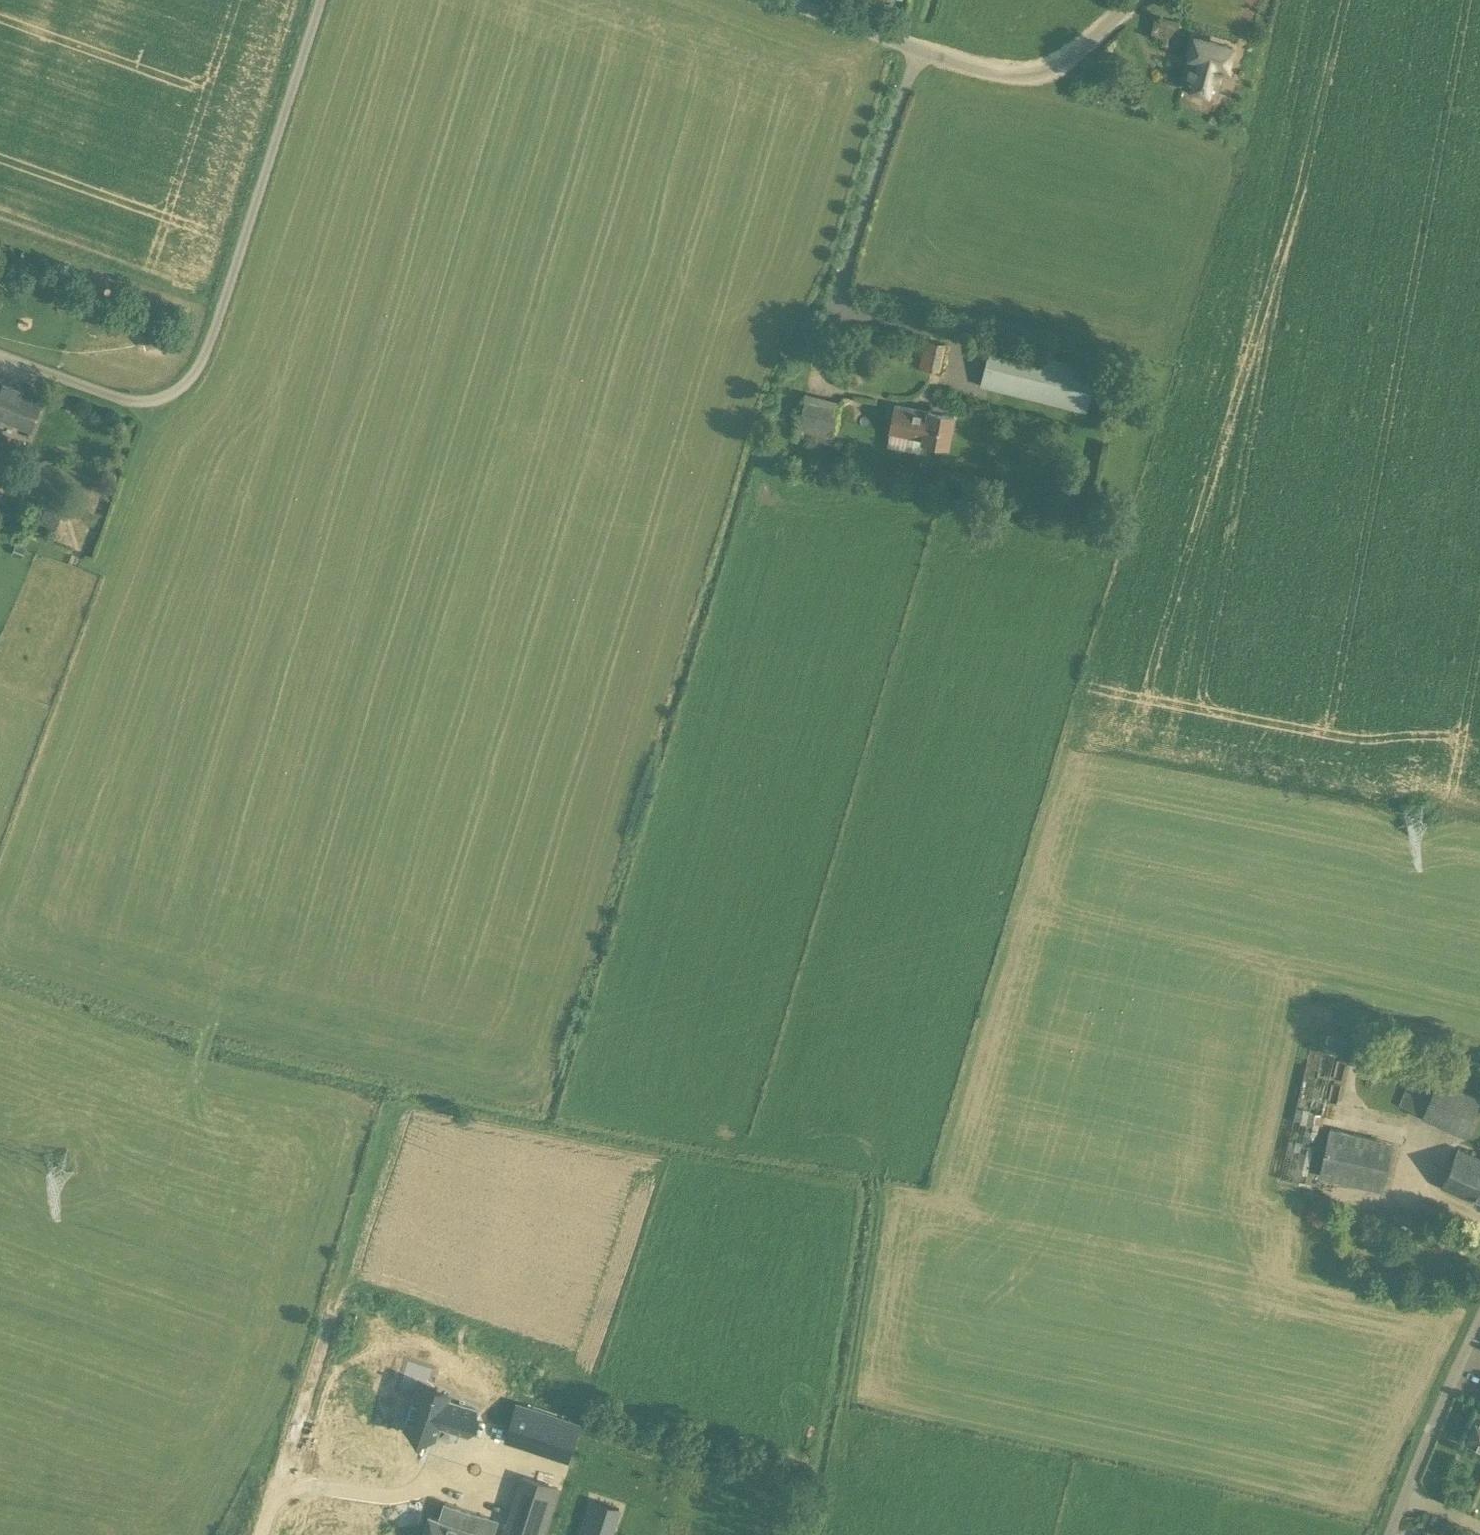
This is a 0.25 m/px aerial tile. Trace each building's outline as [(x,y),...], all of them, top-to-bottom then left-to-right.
[(881,9),(884,0),(860,0),(859,1),(881,9)] [(1166,37),(1164,44),(1173,46),(1178,24),(1154,18),(1150,33),(1166,37)] [(1233,50),(1195,38),(1189,57),(1192,58),(1183,88),(1216,98),(1225,68),(1227,69),(1233,50)] [(926,339),(920,367),(940,371),(946,343),(926,339)] [(980,385),(1087,410),(1097,369),(990,343),(980,385)] [(45,393),(0,375),(0,415),(30,428),(45,393)] [(796,436),(833,445),(837,430),(835,430),(841,401),(807,393),(800,423),(799,423),(796,436)] [(928,408),(928,410),(895,403),(889,430),(922,436),(922,439),(948,444),(954,414),(928,408)] [(46,503),(40,521),(56,527),(63,509),(46,503)] [(15,544),(12,553),(22,557),(25,548),(15,544)] [(1311,1049),(1280,1178),(1305,1184),(1320,1123),(1323,1124),(1325,1116),(1322,1115),(1336,1054),(1311,1049)] [(1422,1115),(1422,1116),(1465,1135),(1466,1132),(1472,1134),(1477,1124),(1471,1121),(1479,1101),(1479,1095),(1439,1077),(1438,1078),(1424,1072),(1419,1084),(1408,1080),(1399,1105),(1422,1115)] [(1319,1176),(1383,1190),(1394,1142),(1330,1127),(1319,1176)] [(1440,1186),(1470,1200),(1472,1196),(1479,1200),(1479,1156),(1458,1146),(1440,1186)] [(454,1399),(425,1390),(411,1432),(439,1441),(444,1428),(470,1437),(478,1415),(452,1406),(454,1399)] [(582,1428),(521,1408),(509,1443),(570,1463),(582,1428)] [(1467,1442),(1479,1447),(1479,1412),(1467,1442)] [(526,1479),(509,1534),(548,1534),(562,1490),(526,1479)] [(504,1521),(451,1505),(450,1505),(445,1521),(437,1519),(436,1520),(431,1534),(499,1534),(504,1521)] [(580,1534),(610,1534),(614,1522),(587,1514),(580,1534)]
